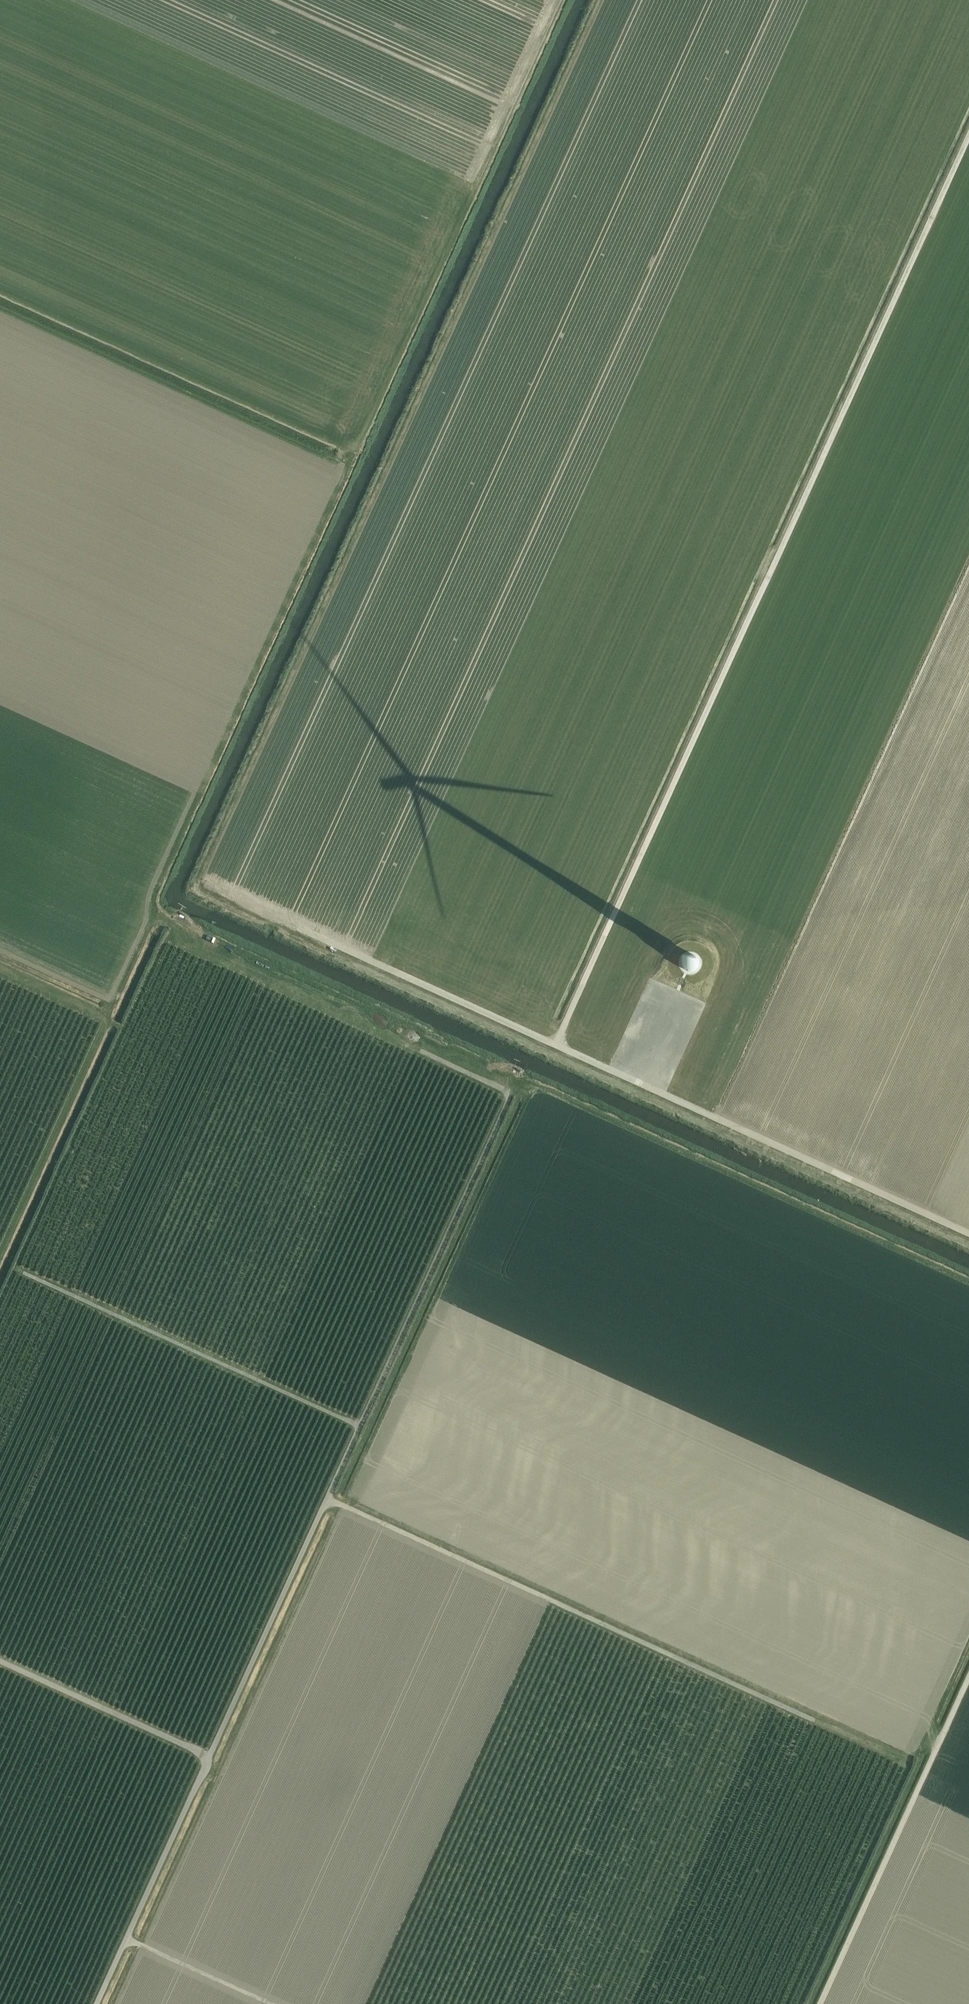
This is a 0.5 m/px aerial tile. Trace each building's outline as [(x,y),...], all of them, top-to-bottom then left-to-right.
[(680,962),(680,963),(680,964),(681,965),(681,967),(682,968),(682,969),(683,970),(684,971),(685,971),(686,972),(687,972),(688,973),(690,973),(691,973),(692,973),(693,972),(695,972),(696,971),(697,971),(698,970),(698,969),(699,968),(700,967),(700,965),(700,964),(700,963),(700,962),(700,960),(700,959),(699,958),(698,957),(698,956),(697,955),(696,955),(695,954),(693,953),(692,953),(691,953),(690,953),(688,953),(687,953),(686,954),(685,955),(684,955),(683,956),(682,957),(682,958),(681,959),(681,960),(680,962)]
